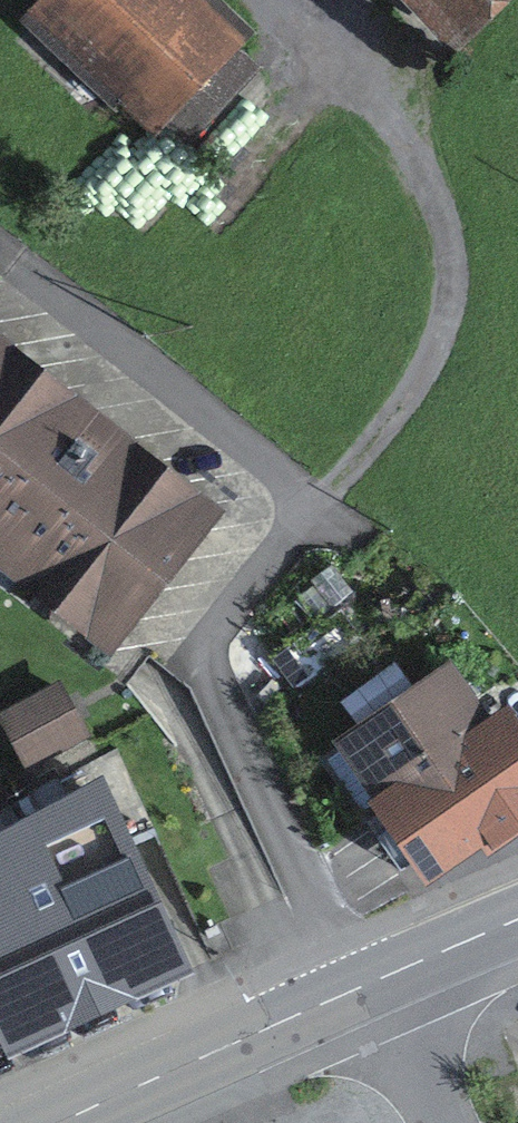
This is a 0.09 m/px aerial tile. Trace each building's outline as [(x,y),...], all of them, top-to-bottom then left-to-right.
[(222,0),(36,0),(26,11),(155,137),(164,128),(188,147),(261,71),(239,51),(257,32),(222,0)] [(457,55),(517,0),(405,0),(457,55)] [(0,334),(0,572),(112,660),(227,513),(0,334)] [(509,743),(453,663),(335,745),(340,752),(329,761),(362,812),(374,805),(415,867),(483,816),(457,778),(509,743)] [(0,714),(0,720),(28,772),(92,739),(62,682),(0,714)] [(121,751),(74,769),(94,816),(140,796),(121,751)] [(0,966),(0,1014),(9,1036),(41,1049),(173,991),(180,962),(147,895),(0,966)]
